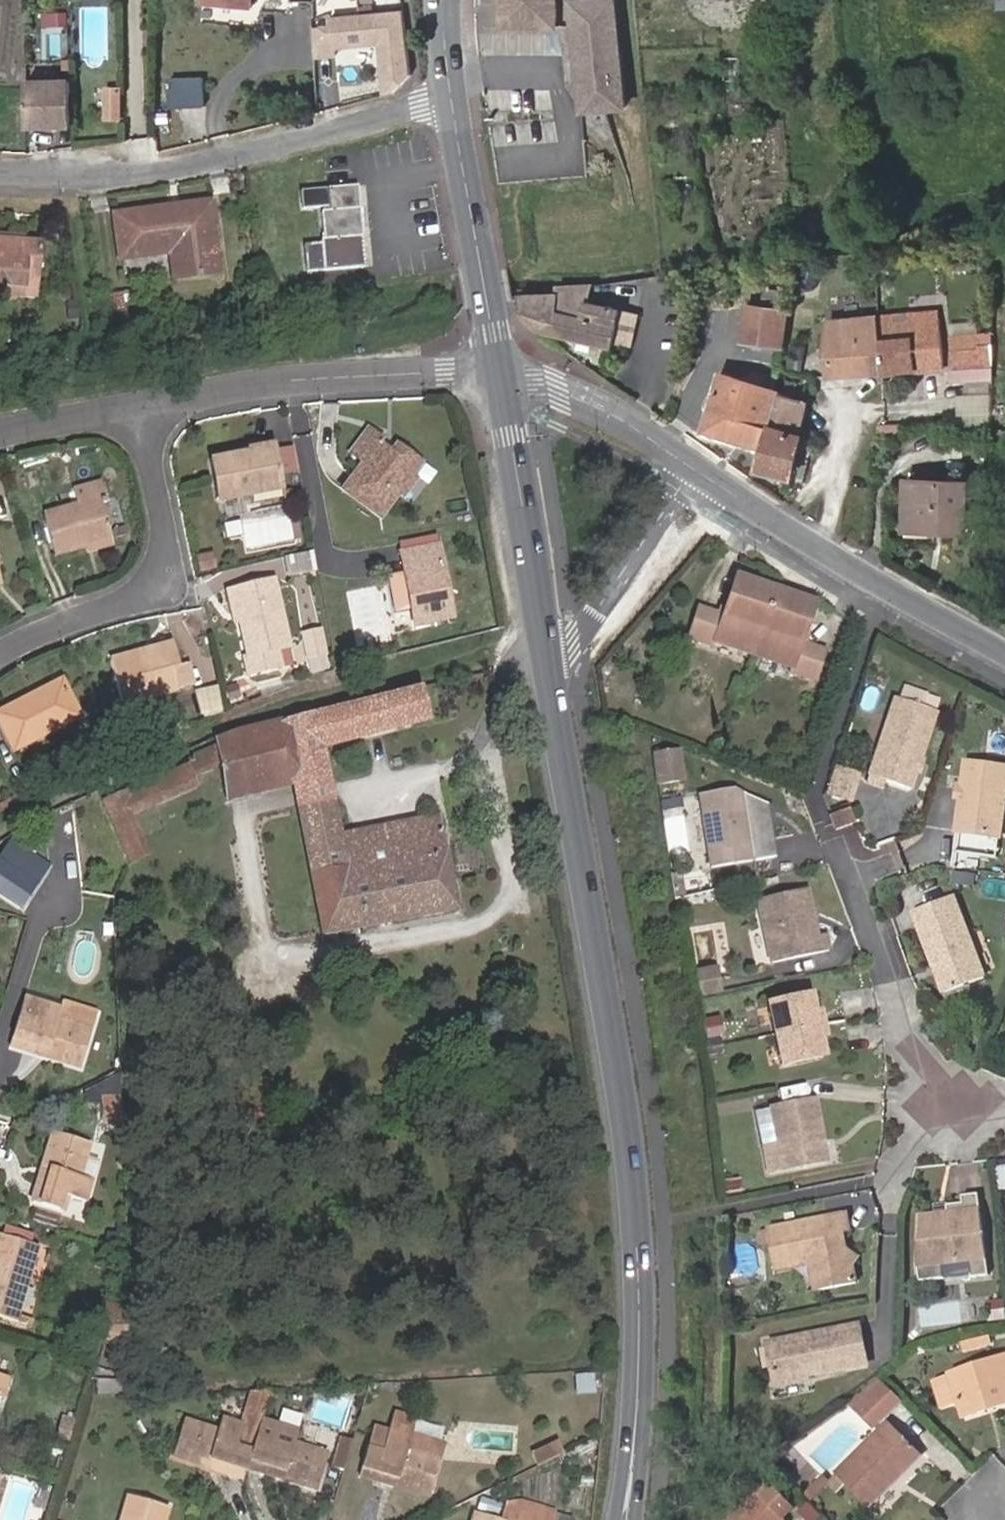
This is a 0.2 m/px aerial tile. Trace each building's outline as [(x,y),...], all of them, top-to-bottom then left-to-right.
[(201,2),(252,9),(253,0),(201,0),(201,2)] [(330,10),(383,4),(382,0),(329,0),(330,10)] [(499,26),(554,25),(555,0),(499,0),(499,26)] [(613,0),(570,0),(582,108),(625,103),(613,0)] [(68,19),(68,8),(55,8),(55,19),(68,19)] [(411,74),(402,8),(330,16),(331,26),(315,27),(317,55),(318,56),(337,54),(336,41),(381,36),(385,95),(394,93),(411,74)] [(172,106),(205,105),(204,77),(170,79),(172,106)] [(73,126),(72,82),(26,83),(26,127),(73,126)] [(105,122),(121,122),(120,91),(104,92),(105,122)] [(323,212),(325,239),(321,240),(321,243),(305,244),(308,270),(323,269),(363,267),(357,187),(328,189),(329,207),(329,211),(323,212)] [(329,207),(328,189),(301,190),(302,208),(329,207)] [(113,216),(119,259),(169,254),(172,279),(220,272),(211,201),(113,216)] [(40,279),(44,244),(0,240),(0,285),(4,285),(27,287),(27,278),(40,279)] [(38,303),(40,279),(27,278),(27,287),(4,285),(3,300),(38,303)] [(132,290),(103,296),(109,323),(137,317),(132,290)] [(519,315),(537,333),(612,349),(613,341),(620,310),(586,303),(583,316),(557,312),(558,295),(519,296),(519,315)] [(877,319),(881,374),(914,371),(942,369),(937,319),(909,321),(908,303),(876,306),(877,319)] [(745,304),(740,342),(782,347),(786,309),(745,304)] [(638,313),(620,310),(613,341),(631,345),(638,313)] [(829,377),(881,374),(877,319),(830,322),(829,377)] [(954,353),(980,352),(979,346),(992,346),(992,335),(953,337),(954,353)] [(955,369),(991,368),(992,346),(979,346),(980,352),(954,353),(955,369)] [(990,379),(991,368),(955,369),(955,381),(990,379)] [(702,434),(761,450),(777,393),(718,377),(702,434)] [(778,388),(789,390),(791,383),(780,380),(778,388)] [(755,470),(791,481),(801,433),(798,431),(806,395),(789,390),(778,388),(777,393),(761,450),(755,470)] [(340,495),(376,522),(418,467),(399,453),(394,460),(378,449),(382,444),(367,433),(351,454),(364,464),(340,495)] [(253,495),(284,489),(275,441),(247,447),(247,453),(211,459),(218,501),(253,495)] [(285,447),(287,473),(299,473),(297,446),(285,447)] [(79,499),(76,479),(60,481),(63,501),(79,499)] [(944,519),(943,531),(965,532),(966,483),(905,480),(904,517),(944,519)] [(287,505),(284,489),(253,495),(256,511),(287,505)] [(85,561),(112,556),(105,519),(112,518),(109,500),(80,505),(82,521),(47,526),(54,566),(85,561)] [(904,529),(943,531),(944,519),(904,517),(904,529)] [(212,552),(197,556),(200,572),(215,568),(212,552)] [(407,630),(445,625),(433,552),(395,558),(398,576),(404,613),(407,630)] [(114,565),(112,556),(85,561),(87,570),(114,565)] [(312,557),(285,562),(288,580),(315,574),(312,557)] [(804,640),(818,603),(738,575),(725,612),(723,618),(713,644),(737,653),(792,672),(817,681),(826,655),(808,649),(802,647),(804,640)] [(404,613),(398,576),(381,579),(387,616),(404,613)] [(245,633),(240,634),(247,667),(242,668),(245,685),(279,677),(276,662),(287,660),(273,592),(238,600),(245,633)] [(234,635),(240,634),(245,633),(238,600),(228,602),(234,635)] [(713,644),(723,618),(714,615),(695,608),(684,638),(712,648),(713,644)] [(723,618),(725,612),(716,609),(714,615),(723,618)] [(802,647),(808,649),(810,642),(804,640),(802,647)] [(180,675),(173,651),(110,669),(123,714),(177,699),(171,677),(180,675)] [(329,654),(309,658),(311,672),(331,668),(329,654)] [(817,681),(792,672),(791,676),(816,685),(817,681)] [(902,687),(897,700),(932,712),(937,698),(902,687)] [(55,688),(30,701),(33,707),(58,695),(55,688)] [(429,722),(422,688),(331,710),(218,740),(219,746),(223,765),(230,800),(294,786),(326,936),(458,911),(439,818),(342,835),(325,748),(429,722)] [(198,719),(220,715),(215,689),(193,693),(198,719)] [(30,701),(0,715),(0,745),(7,757),(73,725),(58,695),(33,707),(30,701)] [(915,771),(918,761),(934,713),(932,712),(897,700),(891,698),(863,785),(881,791),(884,782),(909,791),(915,771)] [(223,765),(219,746),(195,756),(196,763),(197,777),(223,765)] [(679,780),(674,751),(649,755),(655,785),(679,780)] [(198,786),(197,777),(196,763),(108,803),(117,823),(135,862),(149,856),(131,817),(198,786)] [(962,799),(956,834),(1000,841),(1004,804),(1004,770),(967,764),(963,791),(962,799)] [(849,801),(857,775),(840,769),(831,796),(849,801)] [(700,795),(711,869),(753,863),(742,796),(734,790),(700,795)] [(775,859),(767,807),(742,796),(753,863),(775,859)] [(829,813),(836,833),(855,826),(848,807),(829,813)] [(49,870),(9,845),(0,858),(0,902),(21,915),(49,870)] [(975,886),(977,873),(952,870),(952,883),(975,886)] [(810,922),(808,914),(802,887),(754,898),(768,961),(825,948),(823,934),(813,936),(810,922)] [(918,931),(933,969),(939,967),(942,973),(938,983),(944,997),(984,982),(952,901),(919,914),(924,929),(918,931)] [(912,917),(918,931),(924,929),(919,914),(912,917)] [(939,967),(933,969),(938,983),(942,973),(939,967)] [(698,992),(716,987),(713,975),(695,979),(698,992)] [(703,997),(704,1038),(724,1038),(723,996),(703,997)] [(822,1040),(818,1013),(815,996),(770,1004),(781,1066),(826,1058),(822,1040)] [(21,1021),(36,1025),(43,1003),(28,998),(21,1021)] [(21,1021),(13,1047),(82,1067),(93,1031),(60,1020),(64,1009),(43,1003),(36,1025),(21,1021)] [(60,1020),(93,1031),(99,1014),(66,1003),(64,1009),(60,1020)] [(824,1012),(818,1013),(822,1040),(829,1039),(824,1012)] [(105,1126),(125,1126),(125,1096),(105,1095),(105,1126)] [(770,1112),(781,1174),(821,1167),(810,1105),(770,1112)] [(781,1174),(770,1112),(756,1114),(767,1176),(781,1174)] [(87,1201),(92,1182),(81,1178),(92,1146),(55,1133),(34,1202),(62,1210),(67,1195),(87,1201)] [(966,1262),(969,1276),(969,1281),(986,1278),(975,1196),(963,1197),(964,1203),(949,1206),(950,1220),(941,1221),(941,1217),(933,1218),(918,1220),(911,1267),(913,1284),(940,1280),(938,1266),(966,1262)] [(841,1214),(763,1228),(763,1229),(765,1242),(770,1269),(783,1266),(782,1261),(800,1257),(814,1265),(818,1287),(851,1281),(847,1261),(856,1255),(838,1245),(836,1233),(844,1231),(841,1214)] [(765,1242),(763,1229),(754,1231),(756,1244),(765,1242)] [(0,1235),(0,1236),(0,1315),(17,1320),(39,1247),(0,1235)] [(940,1280),(969,1276),(966,1262),(938,1266),(940,1280)] [(125,1332),(124,1316),(103,1317),(104,1333),(125,1332)] [(856,1332),(762,1346),(768,1386),(861,1372),(856,1332)] [(994,1409),(1004,1406),(1004,1360),(951,1375),(934,1380),(942,1406),(959,1401),(964,1418),(985,1411),(983,1407),(993,1404),(994,1409)] [(577,1372),(577,1394),(598,1393),(598,1372),(577,1372)] [(98,1391),(130,1395),(132,1380),(100,1376),(98,1391)] [(3,1399),(8,1380),(0,1377),(0,1398),(3,1399)] [(875,1429),(903,1402),(879,1378),(847,1402),(875,1429)] [(262,1421),(272,1390),(256,1391),(247,1417),(262,1421)] [(394,1414),(390,1433),(411,1440),(412,1435),(416,1420),(394,1414)] [(260,1427),(262,1421),(247,1417),(244,1428),(224,1421),(219,1432),(186,1422),(174,1458),(243,1480),(245,1475),(247,1470),(252,1453),(260,1427)] [(899,1482),(923,1458),(888,1425),(834,1478),(864,1508),(895,1479),(899,1482)] [(252,1453),(247,1470),(318,1492),(328,1456),(313,1451),(296,1445),(299,1434),(277,1427),(276,1432),(260,1427),(252,1453)] [(412,1435),(411,1440),(390,1433),(384,1455),(369,1450),(361,1478),(430,1498),(445,1444),(412,1435)] [(346,1462),(352,1443),(342,1440),(333,1470),(343,1473),(346,1462)] [(538,1468),(565,1455),(559,1442),(532,1456),(538,1468)] [(799,1514),(773,1488),(762,1499),(740,1519),(793,1519),(799,1514)] [(123,1519),(166,1519),(169,1511),(130,1498),(123,1519)] [(502,1519),(554,1519),(557,1511),(521,1499),(507,1504),(502,1519)]
